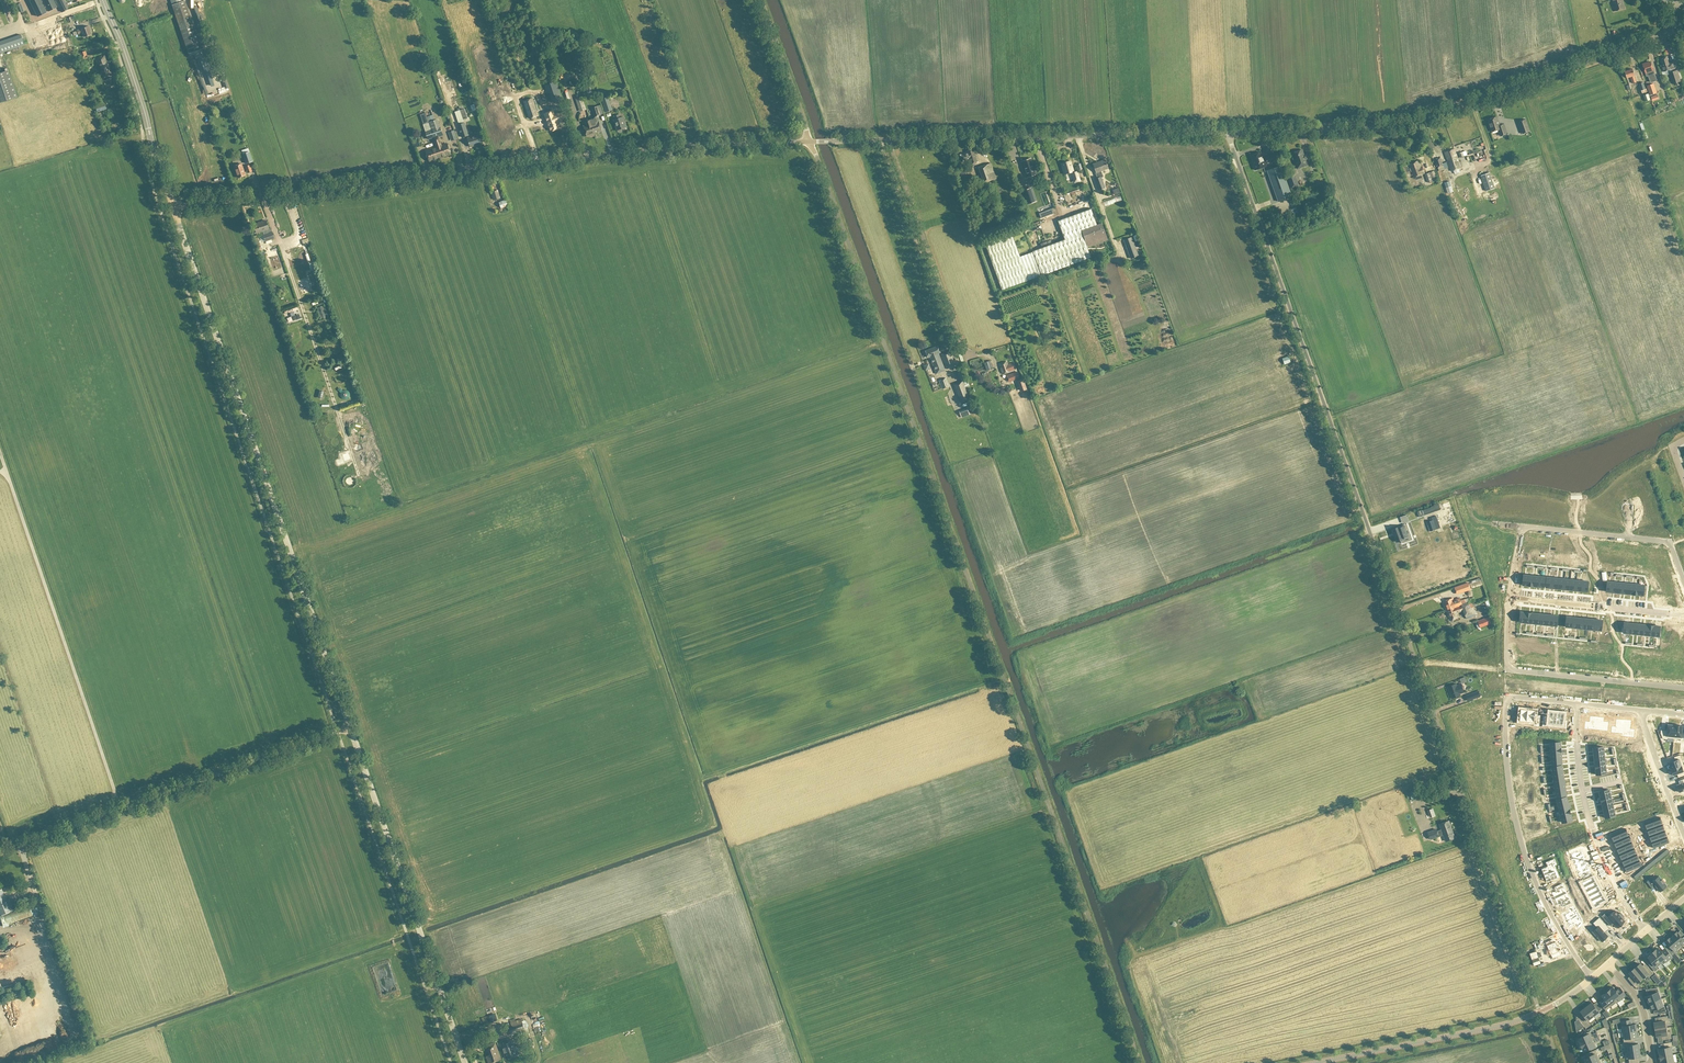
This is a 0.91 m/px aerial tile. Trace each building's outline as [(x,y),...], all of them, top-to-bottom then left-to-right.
[(35,16),(47,11),(56,8),(52,0),(28,0),(35,16)] [(1612,4),(1613,4),(1615,11),(1624,9),(1621,0),(1611,0),(1612,4)] [(67,10),(63,1),(57,4),(62,13),(67,10)] [(49,21),(39,24),(44,42),(55,39),(49,21)] [(81,30),(77,31),(78,35),(82,34),(83,38),(91,35),(88,27),(80,29),(81,30)] [(36,29),(28,32),(31,43),(40,40),(36,29)] [(0,42),(0,54),(24,46),(20,35),(0,42)] [(221,84),(206,36),(185,43),(200,90),(221,84)] [(77,54),(80,61),(87,59),(87,58),(85,51),(77,54)] [(104,55),(94,59),(101,78),(111,74),(109,69),(110,69),(108,62),(106,61),(104,55)] [(1663,59),(1660,60),(1663,67),(1662,67),(1663,72),(1674,68),(1672,62),(1668,64),(1667,60),(1668,60),(1667,56),(1663,57),(1663,59)] [(1650,62),(1642,65),(1646,77),(1648,76),(1650,83),(1656,81),(1650,62)] [(1626,79),(1630,77),(1632,84),(1636,83),(1634,76),(1632,69),(1624,72),(1626,79)] [(1680,81),(1676,71),(1668,73),(1672,84),(1680,81)] [(0,74),(0,103),(16,98),(7,72),(0,74)] [(551,102),(561,99),(555,82),(545,85),(551,102)] [(1656,93),(1653,84),(1647,86),(1650,95),(1656,93)] [(581,98),(576,99),(580,112),(586,110),(581,98)] [(608,98),(601,101),(605,113),(612,111),(608,98)] [(532,99),(523,101),(529,119),(538,116),(532,99)] [(100,113),(100,112),(106,110),(104,103),(98,105),(98,103),(94,104),(97,114),(100,113)] [(598,109),(592,111),(594,117),(597,116),(600,115),(598,109)] [(559,128),(556,121),(562,118),(560,112),(554,115),(552,111),(550,112),(551,116),(545,118),(550,131),(559,128)] [(615,120),(613,121),(617,131),(617,132),(619,133),(621,133),(622,131),(622,129),(626,128),(622,118),(622,117),(620,118),(619,114),(613,116),(614,117),(615,120)] [(594,117),(589,119),(594,134),(596,134),(596,133),(601,131),(597,116),(594,117)] [(1496,117),(1487,120),(1491,132),(1497,130),(1500,136),(1507,133),(1504,125),(1500,127),(1496,117)] [(589,119),(586,119),(582,121),(587,137),(594,134),(589,119)] [(442,135),(440,128),(437,120),(428,123),(430,130),(433,138),(439,137),(442,135)] [(1530,132),(1526,120),(1520,122),(1524,134),(1530,132)] [(461,138),(468,136),(464,123),(457,125),(461,138)] [(433,138),(430,130),(425,132),(427,140),(433,138)] [(480,135),(467,139),(470,148),(483,143),(480,135)] [(440,158),(450,155),(447,145),(442,146),(439,137),(433,138),(437,148),(440,158)] [(440,158),(437,148),(426,152),(429,162),(440,158)] [(960,155),(963,163),(968,161),(970,165),(978,162),(973,149),(965,152),(965,153),(960,155)] [(1294,161),(1297,169),(1307,166),(1301,150),(1296,152),(1294,152),(1293,153),(1292,154),(1291,154),(1292,157),(1292,159),(1293,160),(1294,161)] [(1448,162),(1457,159),(1454,150),(1444,153),(1446,160),(1447,160),(1448,162)] [(252,161),(249,152),(242,154),(245,164),(252,161)] [(1253,164),(1252,165),(1254,170),(1266,166),(1264,161),(1263,161),(1260,153),(1250,156),(1253,164)] [(1274,154),(1265,157),(1267,164),(1276,160),(1274,154)] [(1440,158),(1434,160),(1437,169),(1443,166),(1444,169),(1448,168),(1446,163),(1442,164),(1440,158)] [(1036,174),(1031,159),(1021,162),(1027,177),(1036,174)] [(1457,159),(1448,162),(1450,170),(1459,167),(1457,159)] [(1105,188),(1101,177),(1102,177),(1100,172),(1108,169),(1105,160),(1092,165),(1095,173),(1097,179),(1094,180),(1098,191),(1105,188)] [(1073,173),(1070,161),(1060,164),(1064,175),(1071,173),(1073,181),(1079,179),(1076,172),(1073,173)] [(1420,168),(1419,166),(1418,161),(1409,165),(1413,178),(1422,175),(1424,174),(1422,168),(1420,168)] [(990,164),(979,167),(982,175),(981,175),(984,184),(995,179),(990,164)] [(241,165),(234,167),(237,178),(245,176),(241,165)] [(1291,197),(1280,166),(1273,169),(1275,174),(1269,176),(1278,202),(1291,197)] [(966,167),(953,172),(954,177),(968,172),(966,167)] [(1449,176),(1452,185),(1468,180),(1465,170),(1449,176)] [(1433,172),(1425,175),(1428,183),(1437,180),(1433,172)] [(1494,189),(1489,173),(1481,176),(1486,191),(1494,189)] [(1294,175),(1287,178),(1290,188),(1298,185),(1294,175)] [(1027,204),(1035,201),(1031,188),(1022,191),(1027,204)] [(491,193),(493,200),(500,199),(497,191),(491,193)] [(1451,212),(1456,210),(1453,198),(1448,200),(1451,212)] [(498,203),(500,209),(507,207),(505,200),(498,203)] [(1054,213),(1052,208),(1038,213),(1040,218),(1054,213)] [(1064,240),(1033,252),(1019,257),(1011,234),(984,244),(1002,290),(1041,276),(1091,258),(1087,248),(1107,241),(1101,223),(1096,225),(1091,210),(1058,222),(1064,240)] [(265,221),(253,225),(256,234),(262,231),(263,235),(262,236),(265,242),(274,239),(270,229),(268,230),(265,221)] [(1131,238),(1123,241),(1130,259),(1138,257),(1131,238)] [(937,347),(925,352),(927,358),(929,358),(936,375),(945,371),(938,354),(940,354),(937,347)] [(949,352),(941,355),(946,370),(955,366),(950,354),(953,353),(952,352),(951,352),(949,352)] [(990,361),(984,363),(986,371),(992,369),(990,361)] [(1006,362),(999,365),(1002,375),(1010,372),(1015,370),(1013,363),(1007,365),(1006,362)] [(969,400),(964,388),(969,386),(965,377),(964,378),(962,371),(957,373),(959,380),(960,379),(961,382),(954,385),(961,403),(969,400)] [(1008,382),(1018,379),(1016,373),(1006,376),(1008,382)] [(946,379),(939,381),(942,389),(949,387),(946,379)] [(1027,390),(1023,379),(1016,381),(1020,392),(1027,390)] [(1422,511),(1418,512),(1417,512),(1419,517),(1420,517),(1424,516),(1436,512),(1434,507),(1422,511)] [(1429,519),(1430,521),(1426,523),(1429,532),(1440,528),(1436,517),(1429,519)] [(1396,528),(1391,530),(1392,534),(1393,534),(1394,536),(1396,542),(1401,541),(1404,539),(1404,538),(1408,537),(1404,526),(1400,528),(1400,527),(1396,528)] [(1418,544),(1413,528),(1406,530),(1410,546),(1418,544)] [(1463,585),(1454,588),(1457,594),(1466,591),(1465,591),(1470,589),(1468,584),(1463,585)] [(1443,602),(1446,611),(1462,606),(1462,607),(1471,604),(1470,599),(1461,603),(1459,599),(1453,601),(1453,599),(1443,602)] [(1462,606),(1446,611),(1450,621),(1458,618),(1457,614),(1463,611),(1466,619),(1476,616),(1471,604),(1462,607),(1462,606)] [(1488,618),(1478,622),(1480,628),(1490,624),(1488,618)] [(1459,694),(1464,692),(1461,684),(1456,686),(1456,684),(1447,687),(1452,699),(1460,696),(1459,694)] [(1478,692),(1471,694),(1466,696),(1468,701),(1473,699),(1480,697),(1478,692)] [(1485,698),(1484,707),(1497,708),(1498,699),(1485,698)] [(1526,723),(1528,710),(1527,710),(1527,709),(1522,708),(1522,709),(1521,709),(1520,711),(1520,715),(1516,715),(1515,723),(1520,724),(1520,722),(1526,723)] [(1535,715),(1535,712),(1535,711),(1534,710),(1534,709),(1529,709),(1529,710),(1528,710),(1526,723),(1526,724),(1533,725),(1533,726),(1539,727),(1540,715),(1535,715)] [(1543,716),(1542,726),(1555,727),(1557,713),(1550,712),(1549,716),(1543,716)] [(1557,713),(1555,727),(1566,729),(1567,720),(1563,720),(1564,714),(1557,713)] [(1595,730),(1597,717),(1590,716),(1589,722),(1585,721),(1584,729),(1595,730)] [(1597,717),(1595,730),(1607,731),(1608,722),(1603,722),(1604,718),(1597,717)] [(1611,726),(1611,733),(1621,734),(1623,720),(1616,719),(1615,726),(1611,726)] [(1623,720),(1621,736),(1634,738),(1635,730),(1630,729),(1631,721),(1623,720)] [(1661,730),(1660,733),(1662,739),(1667,739),(1667,738),(1674,739),(1675,726),(1668,725),(1667,731),(1661,730)] [(1674,739),(1675,739),(1679,739),(1680,739),(1680,741),(1683,741),(1683,733),(1683,732),(1683,733),(1682,733),(1682,732),(1682,726),(1675,725),(1675,726),(1674,739)] [(1493,732),(1493,726),(1481,726),(1481,733),(1483,733),(1484,743),(1495,743),(1495,740),(1497,740),(1496,732),(1493,732)] [(1521,747),(1516,747),(1517,755),(1530,754),(1530,747),(1531,747),(1531,739),(1521,738),(1521,747)] [(1492,748),(1481,749),(1481,757),(1484,757),(1484,761),(1498,761),(1497,752),(1492,753),(1492,748)] [(1627,761),(1638,757),(1636,752),(1629,755),(1628,752),(1622,754),(1625,762),(1627,761)] [(1530,754),(1517,755),(1517,762),(1520,761),(1520,767),(1521,767),(1521,771),(1531,771),(1530,754)] [(1675,761),(1669,763),(1671,769),(1683,765),(1680,755),(1674,757),(1675,761)] [(1628,766),(1640,762),(1638,757),(1627,761),(1628,766)] [(1630,771),(1641,767),(1640,762),(1628,766),(1630,771)] [(1671,769),(1673,775),(1677,774),(1678,778),(1683,776),(1683,766),(1683,765),(1671,769)] [(1499,779),(1499,771),(1493,771),(1493,768),(1493,767),(1486,768),(1486,769),(1487,772),(1485,772),(1486,772),(1486,780),(1486,781),(1487,780),(1488,786),(1487,786),(1488,787),(1496,786),(1496,785),(1495,785),(1495,780),(1500,779),(1499,779)] [(1643,772),(1641,767),(1630,771),(1632,776),(1643,772)] [(1523,782),(1519,782),(1520,789),(1533,787),(1531,776),(1523,778),(1523,782)] [(1635,785),(1646,781),(1645,776),(1638,778),(1637,778),(1633,779),(1635,785)] [(1636,791),(1648,786),(1646,781),(1635,785),(1634,785),(1636,791)] [(1650,791),(1648,786),(1636,791),(1637,796),(1639,795),(1650,791)] [(1533,787),(1520,789),(1522,796),(1526,796),(1526,800),(1535,798),(1533,787)] [(1652,796),(1650,791),(1639,795),(1640,800),(1652,796)] [(1654,801),(1652,796),(1640,800),(1639,800),(1641,807),(1646,806),(1645,804),(1654,801)] [(1567,798),(1557,801),(1558,807),(1568,804),(1567,798)] [(1358,819),(1391,810),(1390,804),(1364,811),(1365,812),(1357,814),(1358,819)] [(1568,804),(1558,807),(1560,812),(1570,810),(1568,804)] [(1530,813),(1525,814),(1527,821),(1540,818),(1537,805),(1528,807),(1530,813)] [(1570,810),(1560,812),(1561,818),(1571,816),(1570,810)] [(1571,816),(1561,818),(1563,824),(1572,822),(1571,816)] [(1659,818),(1652,820),(1654,827),(1661,824),(1662,824),(1661,824),(1659,818),(1660,818),(1660,817),(1659,818)] [(1540,818),(1527,821),(1528,828),(1534,827),(1535,831),(1544,829),(1543,824),(1541,824),(1540,818)] [(1645,823),(1644,823),(1645,823),(1647,829),(1646,829),(1647,829),(1654,827),(1652,820),(1645,823)] [(1436,830),(1428,833),(1430,840),(1439,837),(1443,835),(1446,842),(1455,839),(1448,822),(1439,825),(1441,830),(1437,832),(1436,830)] [(1661,824),(1654,827),(1656,833),(1664,830),(1662,824),(1661,824)] [(1647,829),(1646,829),(1646,830),(1647,829),(1649,835),(1649,836),(1649,835),(1656,833),(1654,827),(1647,829)] [(1625,829),(1618,832),(1621,838),(1628,835),(1629,835),(1628,835),(1625,830),(1626,829),(1625,829)] [(1664,830),(1656,833),(1659,839),(1666,836),(1664,830)] [(1611,835),(1611,836),(1614,841),(1613,842),(1621,838),(1618,832),(1611,835)] [(1649,835),(1649,836),(1651,841),(1651,842),(1659,839),(1656,833),(1649,835)] [(1628,835),(1621,838),(1624,845),(1631,842),(1631,841),(1630,841),(1628,836),(1629,835),(1628,835)] [(1666,836),(1659,839),(1661,845),(1668,843),(1669,843),(1669,842),(1668,842),(1666,837),(1667,836),(1666,836)] [(1621,838),(1613,842),(1614,842),(1616,847),(1616,848),(1624,845),(1621,838)] [(1651,842),(1654,848),(1653,848),(1654,848),(1661,845),(1659,839),(1651,842)] [(1324,857),(1337,853),(1333,840),(1319,844),(1324,857)] [(1631,842),(1624,845),(1626,851),(1633,848),(1634,847),(1633,847),(1631,842),(1631,841),(1631,842)] [(1616,848),(1617,848),(1619,853),(1618,854),(1619,854),(1626,851),(1624,845),(1616,848)] [(1633,848),(1626,851),(1629,857),(1636,854),(1636,853),(1633,848),(1634,847),(1633,848)] [(1575,852),(1570,854),(1572,860),(1584,856),(1582,850),(1575,853),(1575,852)] [(1619,854),(1618,854),(1619,854),(1622,860),(1621,860),(1622,860),(1629,857),(1626,851),(1619,854)] [(1636,854),(1629,857),(1631,863),(1638,860),(1639,859),(1638,859),(1636,854),(1636,853),(1636,854)] [(1584,856),(1572,860),(1574,865),(1586,860),(1584,856)] [(1622,860),(1621,860),(1622,860),(1624,866),(1631,863),(1629,857),(1622,860)] [(1547,866),(1541,869),(1544,875),(1556,870),(1554,866),(1557,865),(1554,859),(1545,862),(1547,866)] [(1638,860),(1631,863),(1634,869),(1642,866),(1641,865),(1641,866),(1638,860),(1639,860),(1639,859),(1638,860)] [(1586,860),(1574,865),(1576,870),(1588,865),(1586,860)] [(1624,866),(1627,872),(1626,872),(1627,872),(1634,869),(1631,863),(1624,866)] [(1665,872),(1670,878),(1673,875),(1676,879),(1683,872),(1683,869),(1681,864),(1673,871),(1671,868),(1665,872)] [(1588,865),(1576,870),(1578,875),(1590,870),(1588,865)] [(1556,870),(1544,875),(1547,882),(1552,880),(1554,884),(1562,881),(1560,876),(1559,877),(1556,870)] [(1590,870),(1578,875),(1580,880),(1592,875),(1590,870)] [(1652,877),(1646,882),(1652,889),(1656,886),(1660,891),(1667,886),(1664,883),(1664,882),(1662,879),(1661,879),(1659,876),(1654,879),(1652,877)] [(1593,877),(1582,883),(1584,888),(1595,882),(1593,877)] [(1595,882),(1584,888),(1587,892),(1598,886),(1595,882)] [(1555,891),(1552,893),(1553,897),(1555,899),(1566,894),(1565,891),(1562,884),(1554,888),(1555,891)] [(1598,886),(1587,892),(1589,897),(1600,891),(1598,886)] [(1647,897),(1652,893),(1647,886),(1641,890),(1635,895),(1638,899),(1637,899),(1639,903),(1640,902),(1643,905),(1649,900),(1647,897)] [(0,890),(0,915),(1,916),(14,911),(9,900),(6,901),(1,889),(0,890)] [(1600,891),(1589,897),(1591,902),(1603,896),(1600,891)] [(1566,894),(1555,899),(1558,906),(1561,904),(1563,907),(1571,904),(1566,894)] [(1537,907),(1534,900),(1529,902),(1526,896),(1519,899),(1521,903),(1518,904),(1519,909),(1523,907),(1525,913),(1528,911),(1529,913),(1534,910),(1533,909),(1537,907)] [(1603,896),(1591,902),(1595,908),(1600,905),(1599,904),(1605,901),(1603,896)] [(35,904),(14,911),(1,916),(0,916),(0,917),(3,928),(8,926),(8,925),(39,914),(35,904)] [(1568,911),(1563,915),(1566,921),(1578,915),(1573,905),(1567,909),(1568,911)] [(1607,911),(1601,916),(1610,927),(1611,926),(1610,925),(1612,923),(1613,924),(1617,928),(1624,922),(1622,919),(1624,917),(1620,913),(1618,914),(1615,911),(1610,914),(1607,911)] [(1578,915),(1566,921),(1567,924),(1569,928),(1576,924),(1578,929),(1583,924),(1578,915)] [(1597,928),(1593,932),(1601,942),(1608,936),(1604,932),(1608,928),(1599,918),(1593,923),(1597,928)] [(1543,925),(1540,921),(1531,926),(1533,931),(1538,929),(1543,939),(1552,935),(1546,924),(1543,925)] [(1672,937),(1680,948),(1683,944),(1683,935),(1681,937),(1676,932),(1673,935),(1673,936),(1672,937)] [(1590,946),(1591,945),(1594,942),(1589,936),(1584,940),(1577,946),(1586,956),(1593,950),(1590,946)] [(1680,948),(1672,937),(1670,939),(1669,938),(1665,941),(1675,952),(1680,948)] [(1551,940),(1545,942),(1548,950),(1545,951),(1547,956),(1550,955),(1552,959),(1561,955),(1559,951),(1560,950),(1558,945),(1557,946),(1555,942),(1553,943),(1551,940)] [(1656,950),(1653,952),(1663,965),(1672,957),(1667,950),(1663,954),(1659,949),(1656,951),(1656,950)] [(1663,965),(1653,952),(1650,955),(1650,956),(1648,958),(1652,963),(1650,966),(1655,972),(1658,969),(1656,967),(1661,963),(1663,965)] [(1681,961),(1675,954),(1672,957),(1678,964),(1681,961)] [(1562,963),(1556,966),(1560,975),(1572,969),(1568,961),(1562,964),(1562,963)] [(1548,964),(1537,968),(1539,973),(1549,969),(1548,964)] [(1640,964),(1634,968),(1644,979),(1648,976),(1649,977),(1653,973),(1647,966),(1644,968),(1640,964)] [(1644,979),(1634,968),(1629,973),(1633,978),(1629,981),(1635,987),(1639,984),(1638,983),(1643,978),(1643,979),(1644,979)] [(1610,988),(1607,991),(1616,1003),(1626,996),(1620,988),(1619,988),(1616,991),(1613,987),(1610,989),(1610,988)] [(1650,995),(1646,996),(1646,997),(1645,998),(1647,1002),(1648,1002),(1649,1004),(1661,999),(1657,988),(1648,989),(1650,995)] [(1604,999),(1599,1003),(1600,1003),(1602,1006),(1606,1011),(1616,1003),(1607,991),(1604,993),(1604,994),(1602,996),(1604,999)] [(1661,999),(1649,1004),(1649,1005),(1648,1005),(1650,1010),(1651,1010),(1651,1011),(1656,1009),(1657,1014),(1666,1012),(1661,999)] [(1586,1007),(1593,1016),(1599,1012),(1599,1011),(1602,1009),(1597,1003),(1594,1006),(1592,1003),(1586,1007)] [(1593,1016),(1586,1007),(1580,1012),(1584,1017),(1582,1019),(1585,1022),(1587,1020),(1587,1021),(1593,1016)] [(1655,1030),(1667,1028),(1666,1024),(1669,1023),(1667,1016),(1658,1018),(1659,1022),(1653,1023),(1655,1030)] [(505,1029),(508,1035),(519,1031),(520,1034),(528,1031),(524,1022),(522,1022),(520,1019),(510,1023),(511,1027),(505,1029)] [(1620,1021),(1622,1033),(1636,1031),(1636,1029),(1637,1028),(1636,1024),(1631,1025),(1631,1020),(1620,1021)] [(1579,1021),(1574,1022),(1576,1033),(1584,1027),(1579,1021)] [(1667,1032),(1667,1028),(1655,1030),(1656,1037),(1661,1036),(1662,1040),(1671,1039),(1670,1031),(1667,1032)] [(1579,1042),(1580,1045),(1599,1037),(1597,1032),(1591,1035),(1590,1031),(1583,1034),(1584,1036),(1578,1038),(1579,1041),(1579,1042)] [(1622,1033),(1624,1043),(1631,1041),(1631,1038),(1638,1037),(1638,1033),(1637,1033),(1636,1031),(1622,1033)] [(1599,1037),(1580,1045),(1582,1049),(1584,1051),(1590,1049),(1591,1050),(1596,1048),(1595,1044),(1601,1041),(1599,1037)] [(27,1039),(21,1044),(28,1050),(33,1045),(27,1039)] [(519,1051),(517,1046),(516,1041),(513,1042),(512,1040),(511,1040),(509,1039),(505,1040),(505,1042),(501,1043),(501,1044),(500,1044),(505,1058),(506,1058),(506,1059),(516,1055),(517,1054),(516,1052),(519,1051)] [(480,1040),(470,1043),(473,1051),(477,1050),(476,1048),(482,1047),(480,1040)] [(1624,1046),(1625,1052),(1639,1050),(1638,1044),(1632,1045),(1631,1041),(1624,1043),(1623,1043),(1623,1046),(1624,1046)] [(1660,1057),(1672,1055),(1671,1047),(1672,1047),(1671,1042),(1663,1044),(1664,1048),(1657,1050),(1658,1054),(1659,1054),(1660,1057)] [(500,1059),(494,1043),(486,1046),(489,1056),(486,1057),(488,1062),(494,1062),(495,1062),(494,1061),(500,1059)] [(1584,1058),(1586,1062),(1591,1062),(1599,1059),(1595,1050),(1585,1054),(1587,1057),(1584,1058)] [(1625,1052),(1626,1059),(1628,1059),(1629,1062),(1637,1062),(1636,1057),(1640,1057),(1639,1050),(1625,1052)] [(1660,1057),(1660,1061),(1659,1061),(1659,1062),(1675,1062),(1673,1062),(1672,1055),(1660,1057)]
